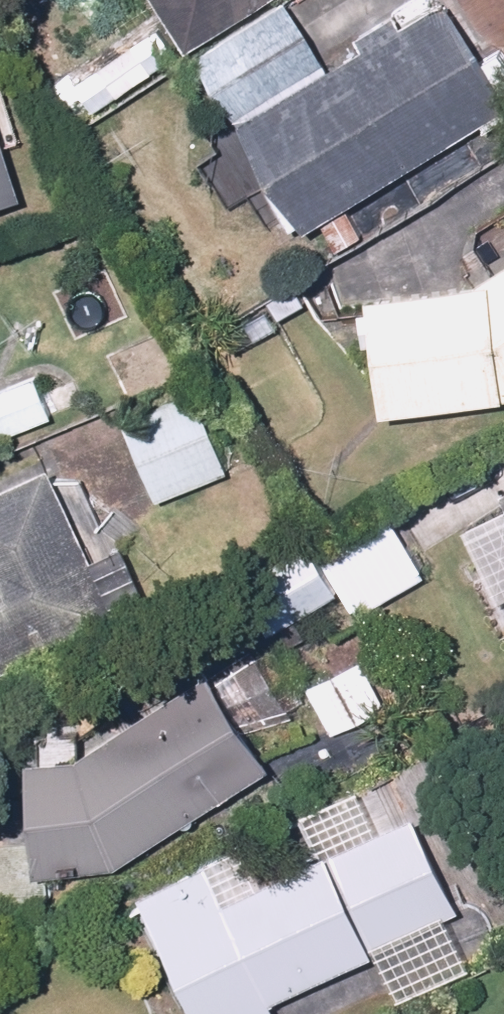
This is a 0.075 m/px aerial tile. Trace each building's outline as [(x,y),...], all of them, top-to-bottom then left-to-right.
[(193,36),(252,0),(171,0),(193,36)] [(454,0),(447,0),(345,66),(301,0),(291,0),(221,45),(258,101),(239,113),(319,233),(503,111),(503,75),(454,0)] [(81,71),(112,123),(200,71),(169,18),(81,71)] [(31,184),(0,101),(0,195),(31,184)] [(378,290),(388,408),(503,398),(503,275),(498,279),(378,290)] [(0,369),(0,415),(11,436),(61,412),(32,354),(0,369)] [(199,385),(125,419),(162,499),(236,465),(199,385)] [(58,463),(0,485),(0,680),(136,627),(58,463)] [(465,524),(481,561),(455,572),(493,655),(503,650),(503,507),(465,524)] [(437,568),(402,515),(343,554),(378,608),(437,568)] [(349,580),(317,538),(256,584),(288,626),(349,580)] [(397,701),(368,650),(311,683),(340,733),(397,701)] [(228,660),(94,747),(78,733),(33,748),(47,844),(0,838),(0,936),(57,938),(60,861),(132,860),(291,758),(228,660)] [(149,889),(200,1001),(173,1013),(294,1013),(286,997),(393,949),(413,992),(503,951),(503,944),(439,802),(395,823),(373,775),(149,889)]
